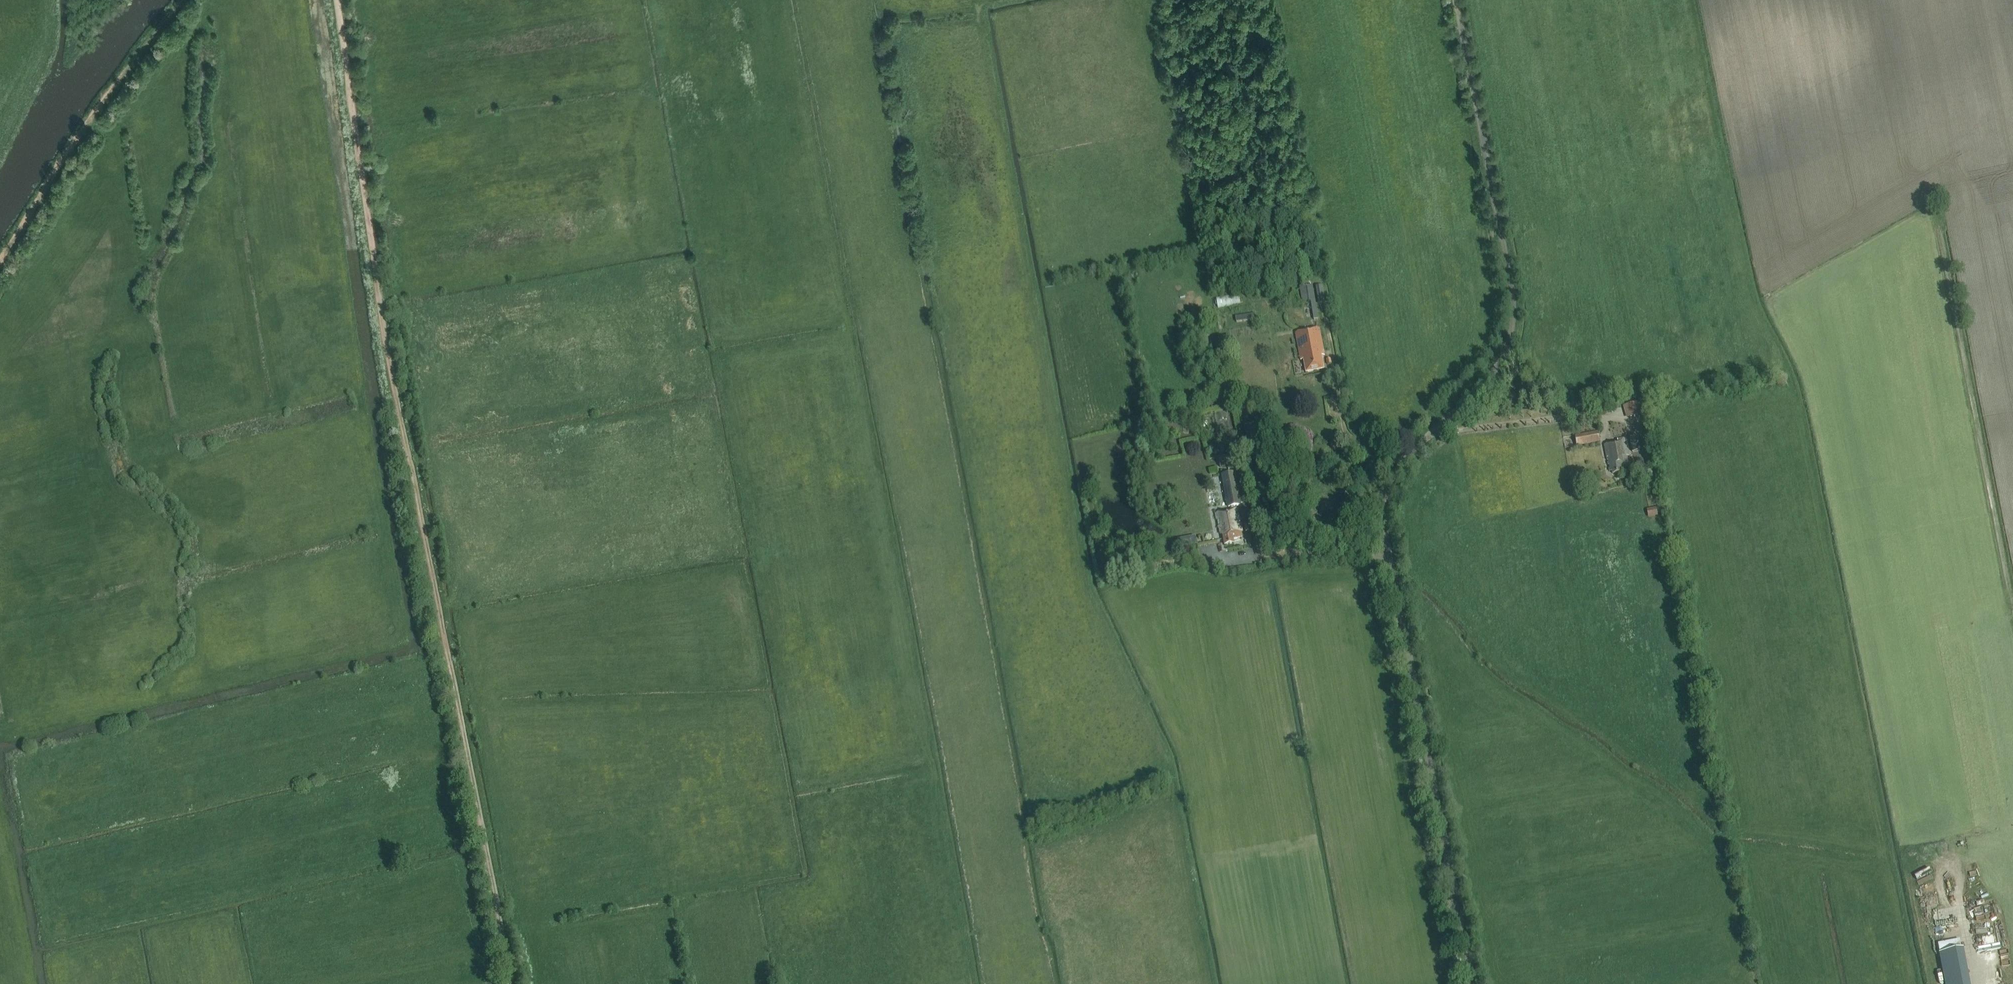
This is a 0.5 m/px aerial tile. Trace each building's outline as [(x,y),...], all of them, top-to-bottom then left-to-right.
[(1326,284),(1318,286),(1322,303),(1330,302),(1326,284)] [(1216,298),(1218,308),(1240,304),(1239,294),(1216,298)] [(1321,356),(1324,356),(1319,329),(1295,333),(1300,360),(1303,359),(1306,372),(1323,369),(1321,356)] [(1626,418),(1644,413),(1641,401),(1623,406),(1626,418)] [(1574,435),(1577,446),(1600,442),(1597,430),(1574,435)] [(1638,436),(1629,438),(1633,454),(1641,453),(1638,436)] [(1627,466),(1628,465),(1627,458),(1626,459),(1626,456),(1628,455),(1625,438),(1617,440),(1617,442),(1606,444),(1604,445),(1607,461),(1608,461),(1608,462),(1607,463),(1608,465),(1609,465),(1610,469),(1608,469),(1609,471),(1612,471),(1612,474),(1621,472),(1620,468),(1628,466),(1627,466)] [(1240,464),(1237,453),(1218,457),(1220,468),(1240,464)] [(1241,505),(1235,473),(1221,475),(1227,508),(1241,505)] [(1647,509),(1648,517),(1658,516),(1656,508),(1647,509)] [(1233,540),(1242,538),(1240,529),(1241,528),(1238,510),(1216,514),(1219,529),(1221,535),(1223,535),(1225,546),(1234,544),(1233,540)] [(1199,535),(1181,537),(1182,546),(1200,544),(1199,535)]
